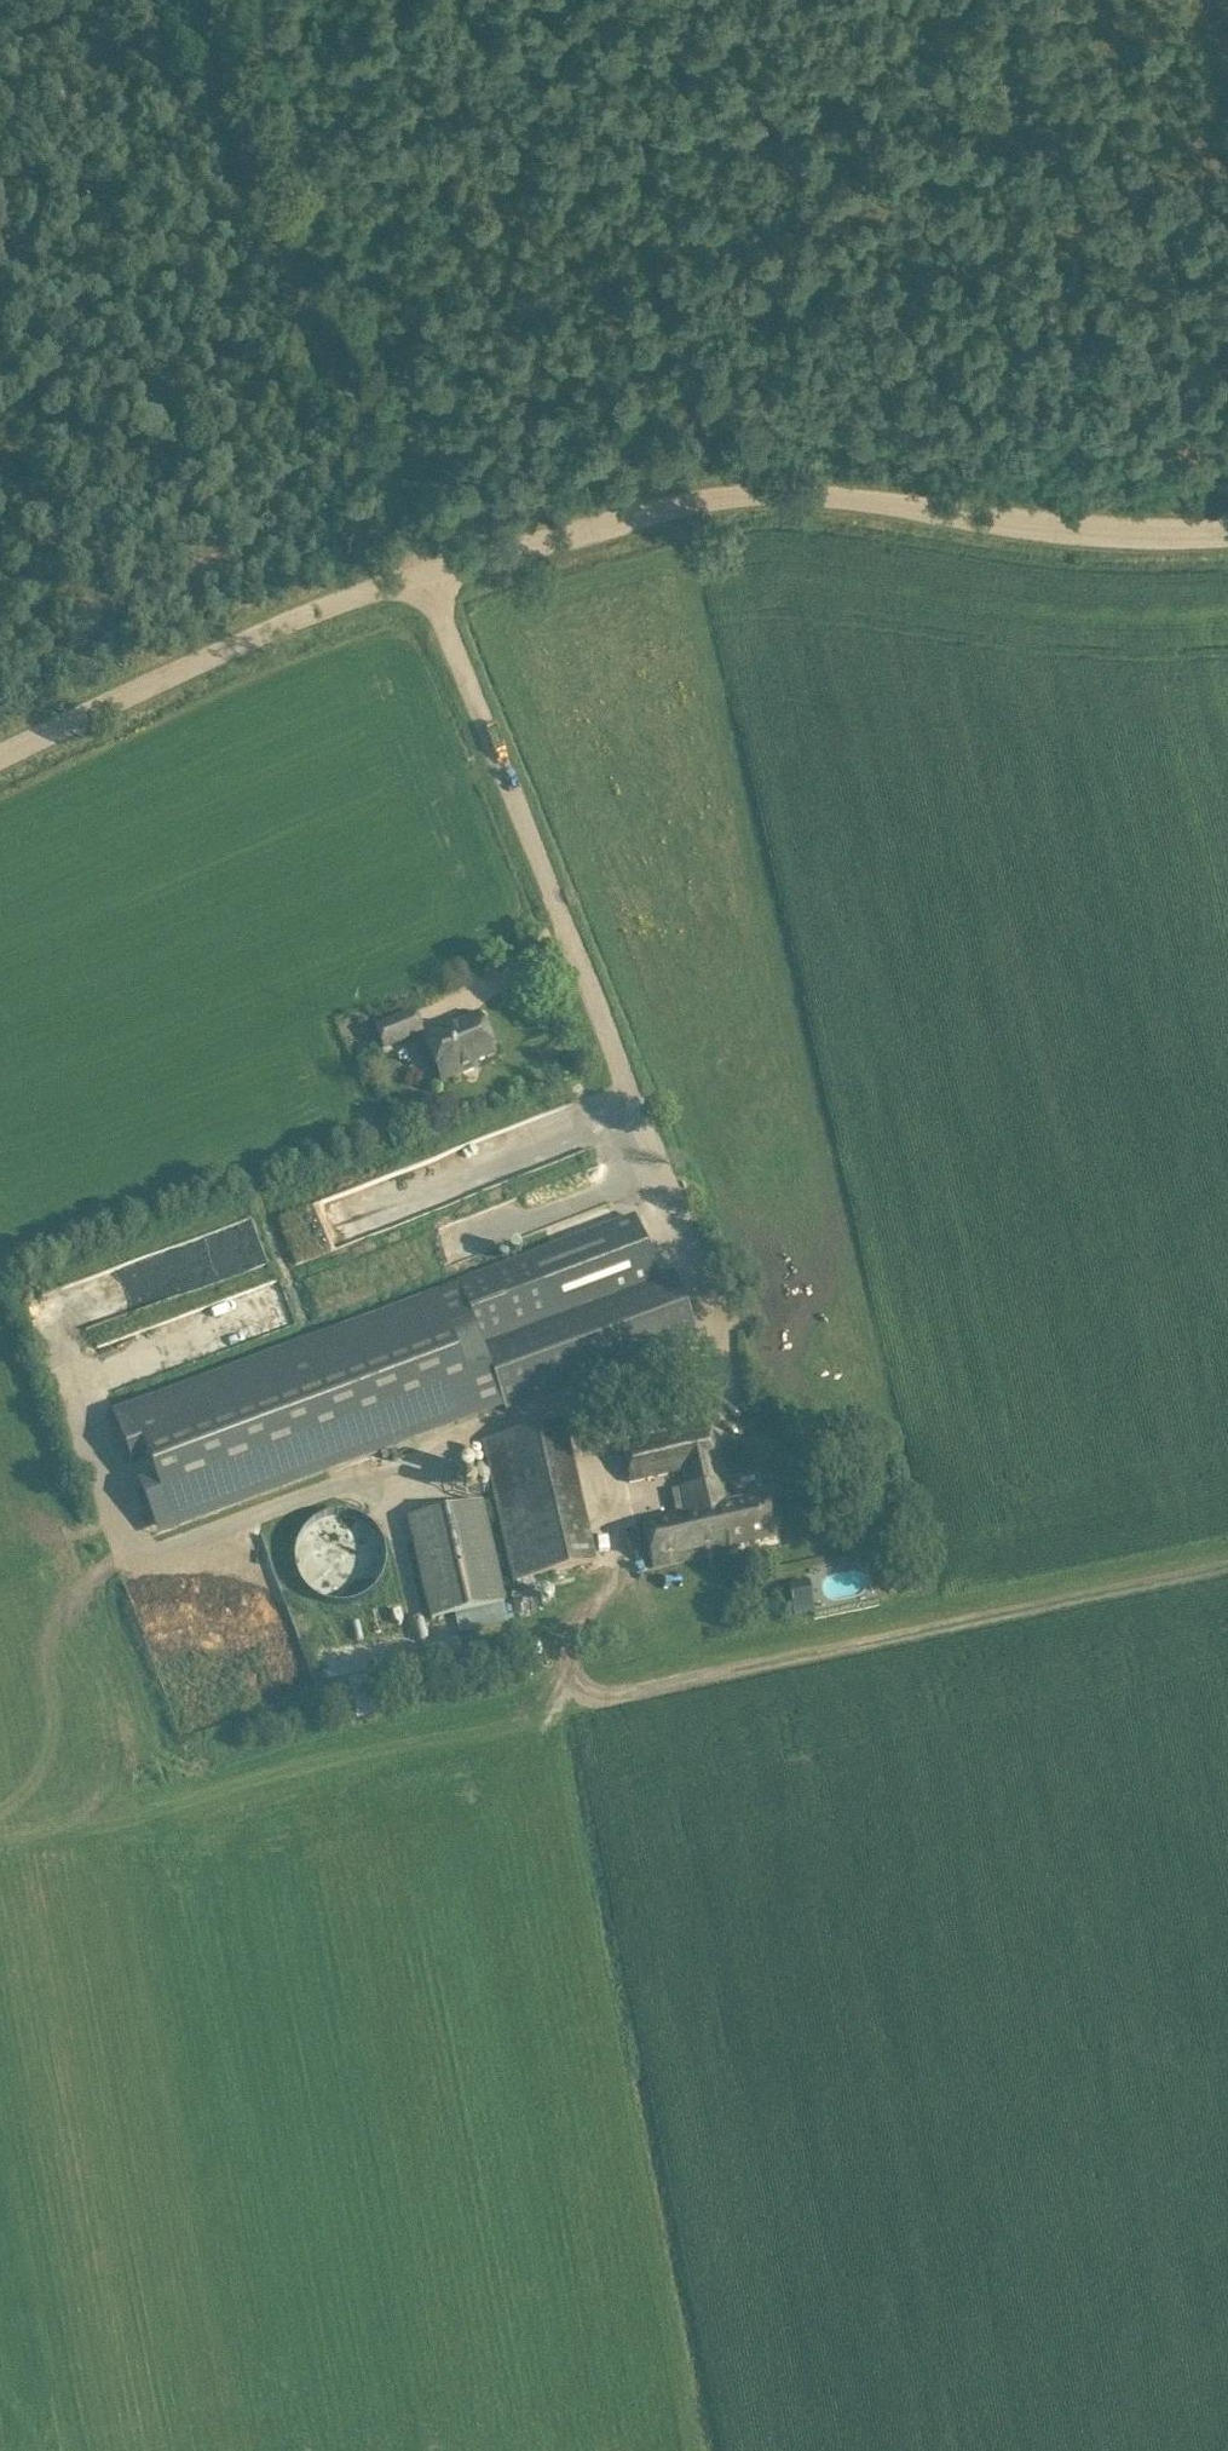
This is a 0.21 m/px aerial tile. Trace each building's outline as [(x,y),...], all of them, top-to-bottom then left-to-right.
[(375,1028),(384,1048),(422,1033),(414,1012),(375,1028)] [(479,1016),(457,1025),(423,1039),(441,1082),(478,1067),(476,1063),(495,1055),(479,1016)] [(546,1227),(552,1243),(621,1218),(615,1202),(546,1227)] [(673,1275),(659,1280),(635,1215),(457,1281),(457,1283),(111,1412),(132,1466),(147,1460),(154,1478),(138,1483),(158,1537),(252,1502),(674,1348),(697,1339),(673,1275)] [(482,1442),(512,1581),(593,1564),(563,1424),(482,1442)] [(709,1428),(685,1433),(622,1448),(630,1482),(682,1471),(686,1488),(671,1491),(676,1514),(642,1521),(652,1568),(730,1551),(730,1549),(776,1539),(766,1495),(726,1504),(709,1428)] [(409,1517),(431,1618),(503,1602),(481,1501),(409,1517)] [(294,1555),(294,1559),(294,1563),(295,1567),(296,1571),(297,1575),(298,1579),(300,1582),(303,1586),(305,1589),(308,1592),(311,1595),(314,1597),(318,1599),(321,1601),(325,1603),(329,1604),(333,1605),(337,1605),(341,1605),(345,1605),(349,1604),(353,1603),(357,1602),(360,1600),(364,1598),(367,1596),(371,1594),(373,1591),(376,1588),(379,1584),(381,1581),(382,1577),(384,1573),(385,1570),(386,1566),(386,1562),(386,1557),(386,1553),(385,1550),(384,1546),(383,1542),(381,1538),(379,1535),(377,1532),(374,1529),(372,1526),(369,1523),(365,1521),(362,1519),(358,1517),(355,1516),(351,1515),(347,1514),(343,1513),(339,1513),(335,1513),(331,1514),(327,1515),(324,1516),(320,1518),(317,1520),(313,1522),(310,1524),(307,1527),(305,1530),(302,1533),(300,1536),(298,1540),(297,1544),(296,1547),(295,1551),(294,1555)] [(798,1613),(817,1608),(814,1592),(794,1597),(798,1613)] [(353,1679),(357,1720),(375,1718),(371,1677),(353,1679)]
